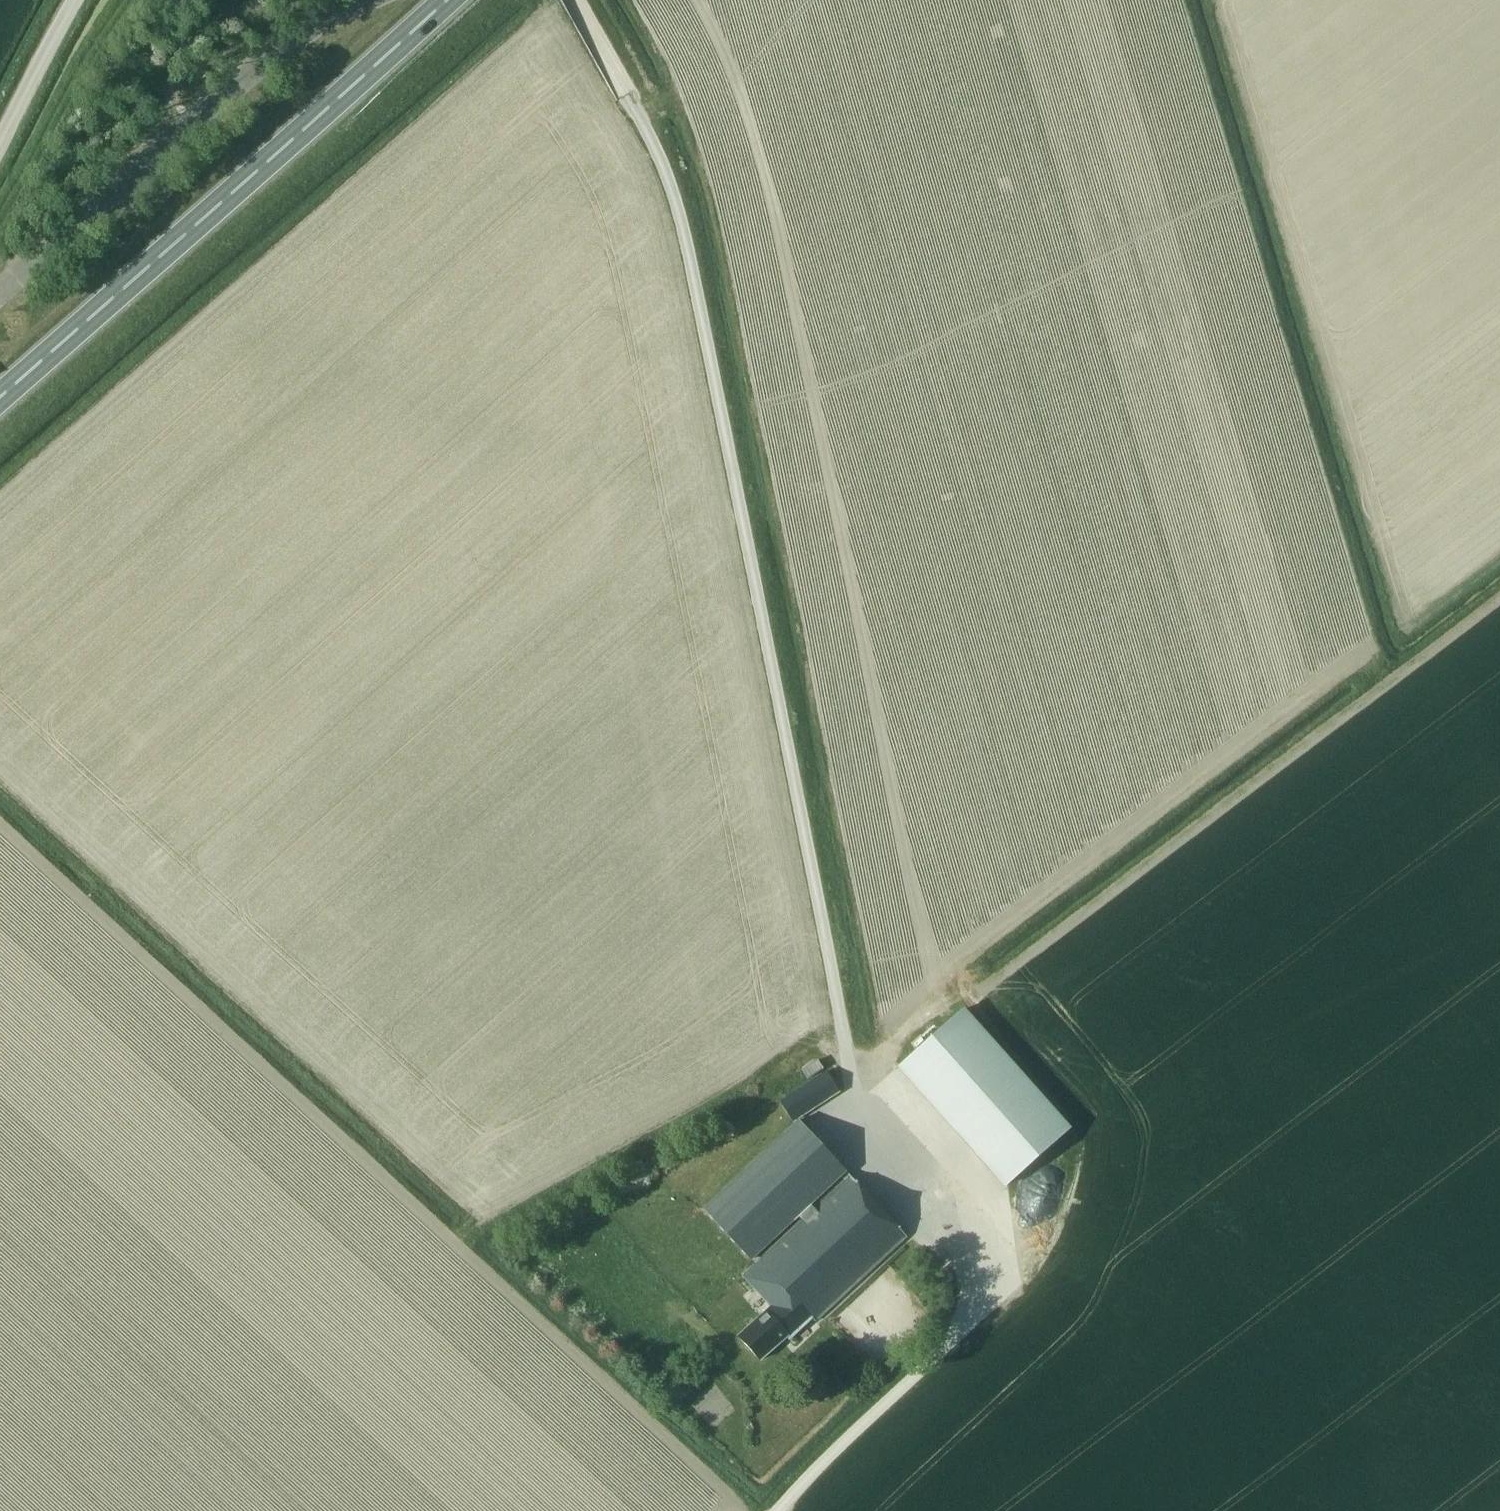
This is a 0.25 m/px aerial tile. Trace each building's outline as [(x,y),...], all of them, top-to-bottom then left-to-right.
[(899,1067),(1006,1187),(1072,1128),(965,1008),(899,1067)] [(823,1069),(817,1060),(802,1070),(808,1079),(823,1069)] [(840,1092),(827,1071),(780,1102),(793,1122),(840,1092)] [(906,1236),(799,1120),(703,1209),(751,1261),(751,1260),(755,1265),(743,1276),(771,1307),(738,1336),(761,1361),(787,1337),(789,1340),(812,1318),(815,1322),(906,1236)]
